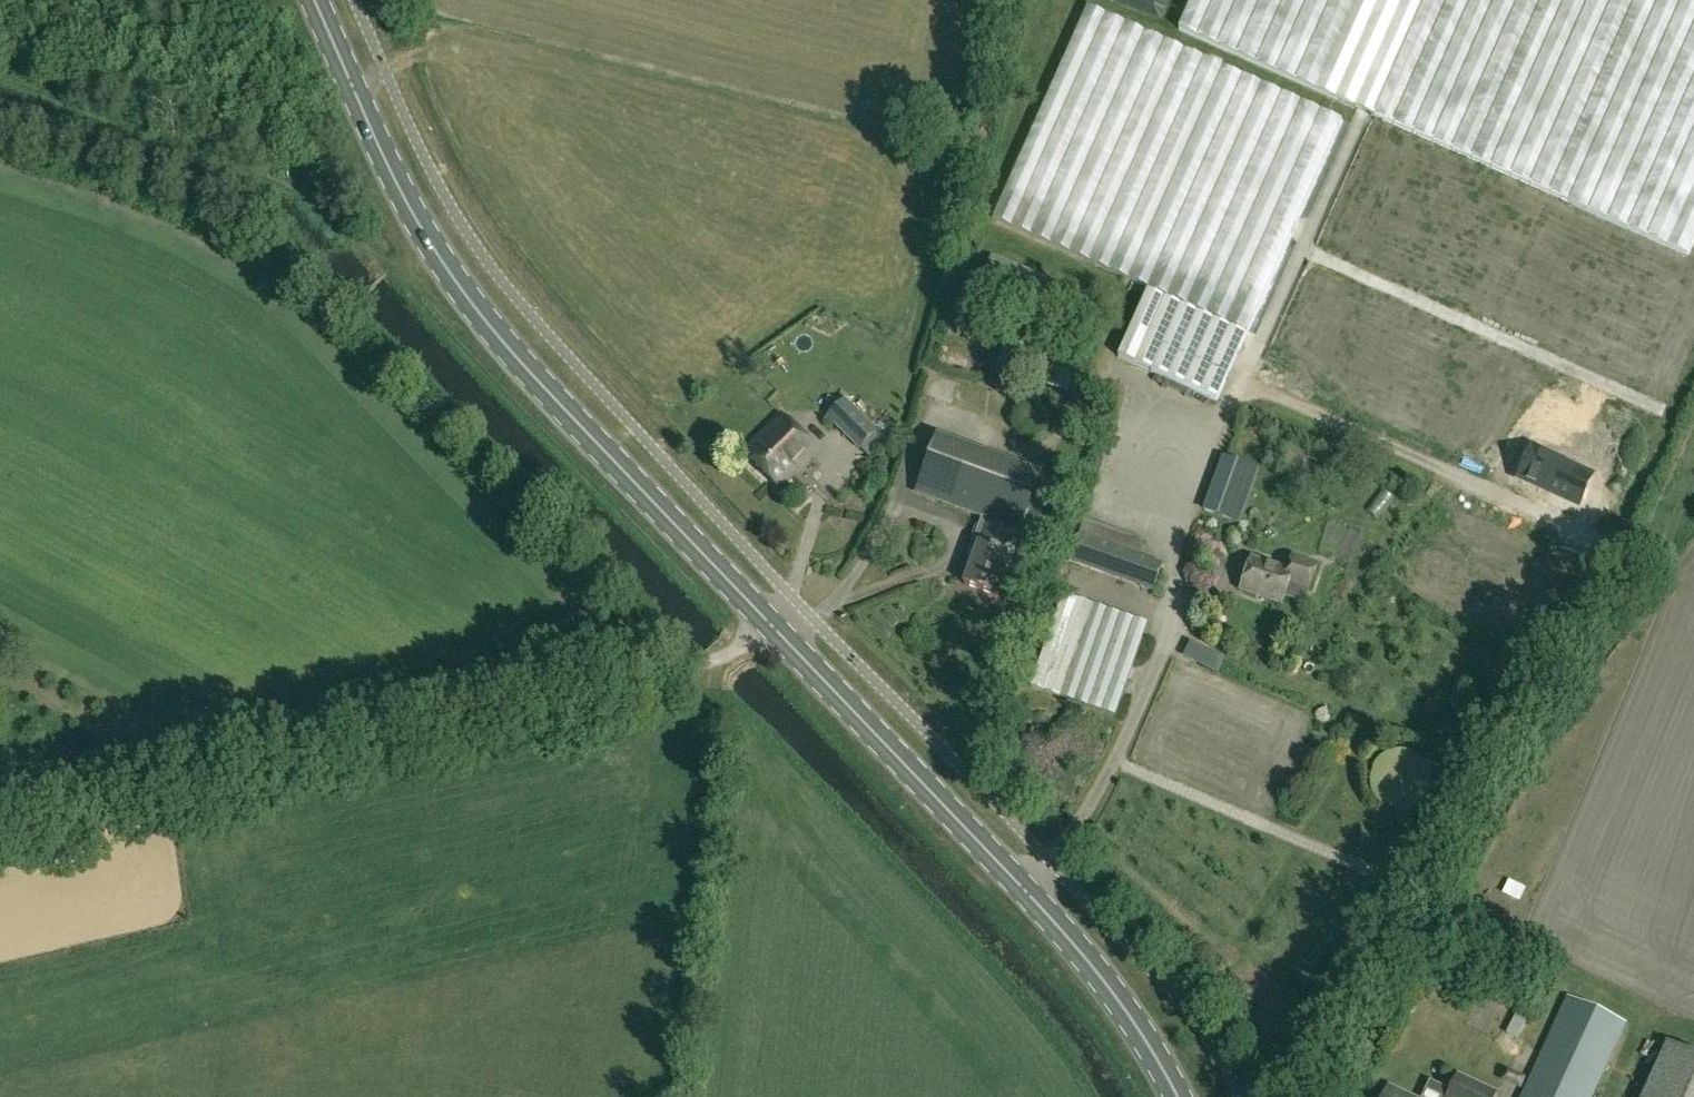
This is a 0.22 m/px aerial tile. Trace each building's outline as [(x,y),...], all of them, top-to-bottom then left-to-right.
[(1179,30),(1375,117),(1258,376),(1454,463),(1610,534),(1693,349),(1693,259),(1684,255),(1693,232),(1693,0),(1193,0),(1179,30)] [(1217,402),(1343,120),(1088,8),(993,220),(1149,289),(1118,357),(1217,402)] [(1078,362),(1010,335),(998,369),(1066,395),(1078,362)] [(875,433),(844,399),(824,414),(858,450),(875,433)] [(781,415),(743,452),(779,489),(817,451),(781,415)] [(915,492),(981,517),(967,555),(968,556),(970,551),(975,553),(964,584),(995,596),(1038,481),(934,442),(915,492)] [(1224,460),(1205,511),(1231,520),(1249,469),(1224,460)] [(1162,565),(1139,556),(1145,542),(1084,520),(1070,561),(1102,572),(1152,591),(1162,565)] [(1291,557),(1287,571),(1251,558),(1240,590),(1282,604),(1283,599),(1305,607),(1318,565),(1291,557)] [(1059,697),(1114,716),(1147,623),(1094,605),(1088,621),(1086,621),(1059,697)] [(1527,903),(1533,888),(1515,881),(1509,896),(1527,903)] [(1624,1024),(1565,997),(1520,1096),(1591,1096),(1624,1024)] [(1663,1047),(1640,1096),(1693,1096),(1693,1061),(1663,1047)] [(1450,1092),(1447,1096),(1494,1096),(1495,1094),(1457,1076),(1450,1092)] [(1450,1092),(1429,1082),(1422,1096),(1447,1096),(1450,1092)] [(1387,1087),(1382,1096),(1409,1096),(1387,1087)]
